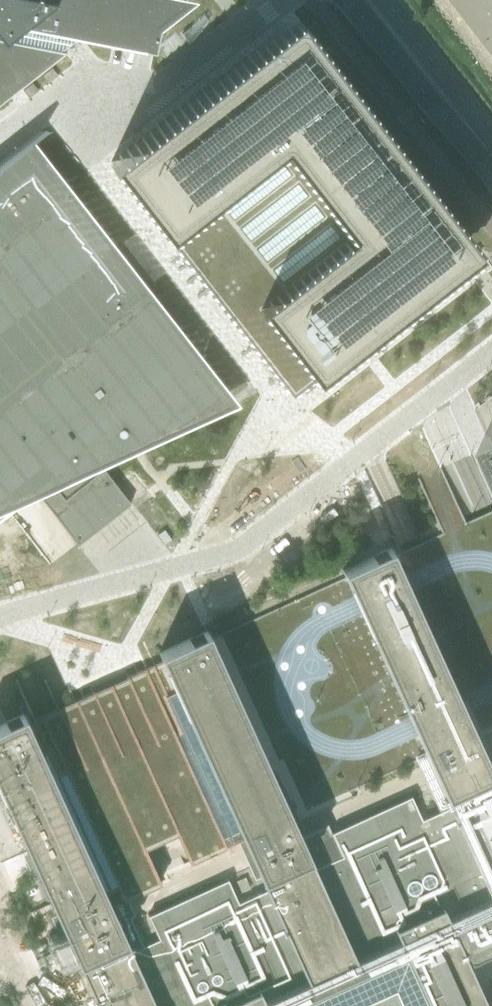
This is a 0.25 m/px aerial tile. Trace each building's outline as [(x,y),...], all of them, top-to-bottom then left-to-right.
[(66,54),(61,52),(71,45),(73,43),(80,37),(153,51),(158,28),(153,22),(176,4),(158,0),(0,0),(0,105),(66,54)] [(291,22),(109,166),(220,308),(225,314),(231,321),(237,329),(291,398),(474,254),(291,22)] [(30,485),(35,492),(77,545),(130,503),(93,456),(126,441),(217,400),(176,348),(199,330),(168,290),(145,308),(136,296),(153,283),(123,244),(105,257),(96,245),(113,232),(83,193),(66,206),(57,195),(74,181),(47,147),(30,161),(19,147),(0,162),(0,499),(30,485)] [(467,964),(491,953),(491,774),(491,771),(485,758),(477,742),(477,740),(390,548),(341,571),(345,578),(345,580),(425,756),(426,758),(429,764),(436,780),(442,793),(449,808),(421,820),(411,797),(331,833),(341,856),(314,869),(307,855),(301,840),(294,825),(293,824),(212,645),(210,640),(206,632),(158,654),(162,663),(162,664),(122,682),(118,684),(121,691),(91,705),(87,698),(27,725),(22,715),(0,725),(0,794),(62,930),(75,960),(96,1005),(487,1005),(467,964)]
